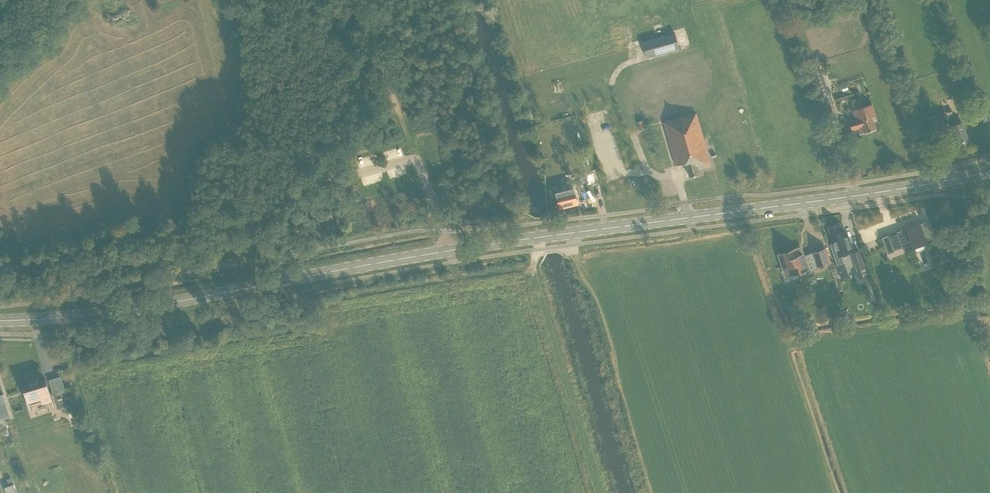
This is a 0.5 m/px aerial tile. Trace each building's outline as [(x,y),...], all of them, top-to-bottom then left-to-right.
[(642,43),(647,58),(679,49),(675,34),(642,43)] [(831,91),(819,95),(822,105),(823,105),(829,124),(836,122),(831,103),(834,102),(831,91)] [(855,119),(850,121),(853,130),(858,128),(860,134),(864,133),(875,129),(871,116),(875,114),(872,104),(862,108),(859,99),(851,102),(854,110),(853,110),(855,119)] [(698,169),(711,166),(696,113),(664,122),(676,165),(686,163),(690,177),(699,174),(698,169)] [(933,133),(941,130),(935,115),(927,118),(933,133)] [(960,147),(969,143),(962,123),(952,126),(960,147)] [(562,191),(556,193),(560,209),(577,204),(573,189),(572,183),(561,186),(562,191)] [(926,222),(897,232),(902,249),(931,239),(932,241),(931,242),(937,257),(947,254),(939,236),(935,237),(929,221),(926,222)] [(840,255),(851,251),(847,239),(846,239),(844,232),(841,232),(839,225),(830,228),(832,237),(831,237),(833,244),(830,245),(837,266),(843,264),(841,256),(840,255)] [(889,235),(882,238),(888,254),(895,251),(889,235)] [(797,256),(795,250),(779,255),(783,267),(788,266),(792,276),(829,263),(824,250),(803,257),(802,255),(797,256)] [(857,269),(866,266),(861,250),(852,253),(857,269)] [(23,386),(28,404),(51,396),(46,378),(38,381),(30,383),(23,386)] [(0,395),(0,418),(8,415),(2,395),(0,395)] [(4,488),(6,492),(16,492),(13,484),(4,488)]
